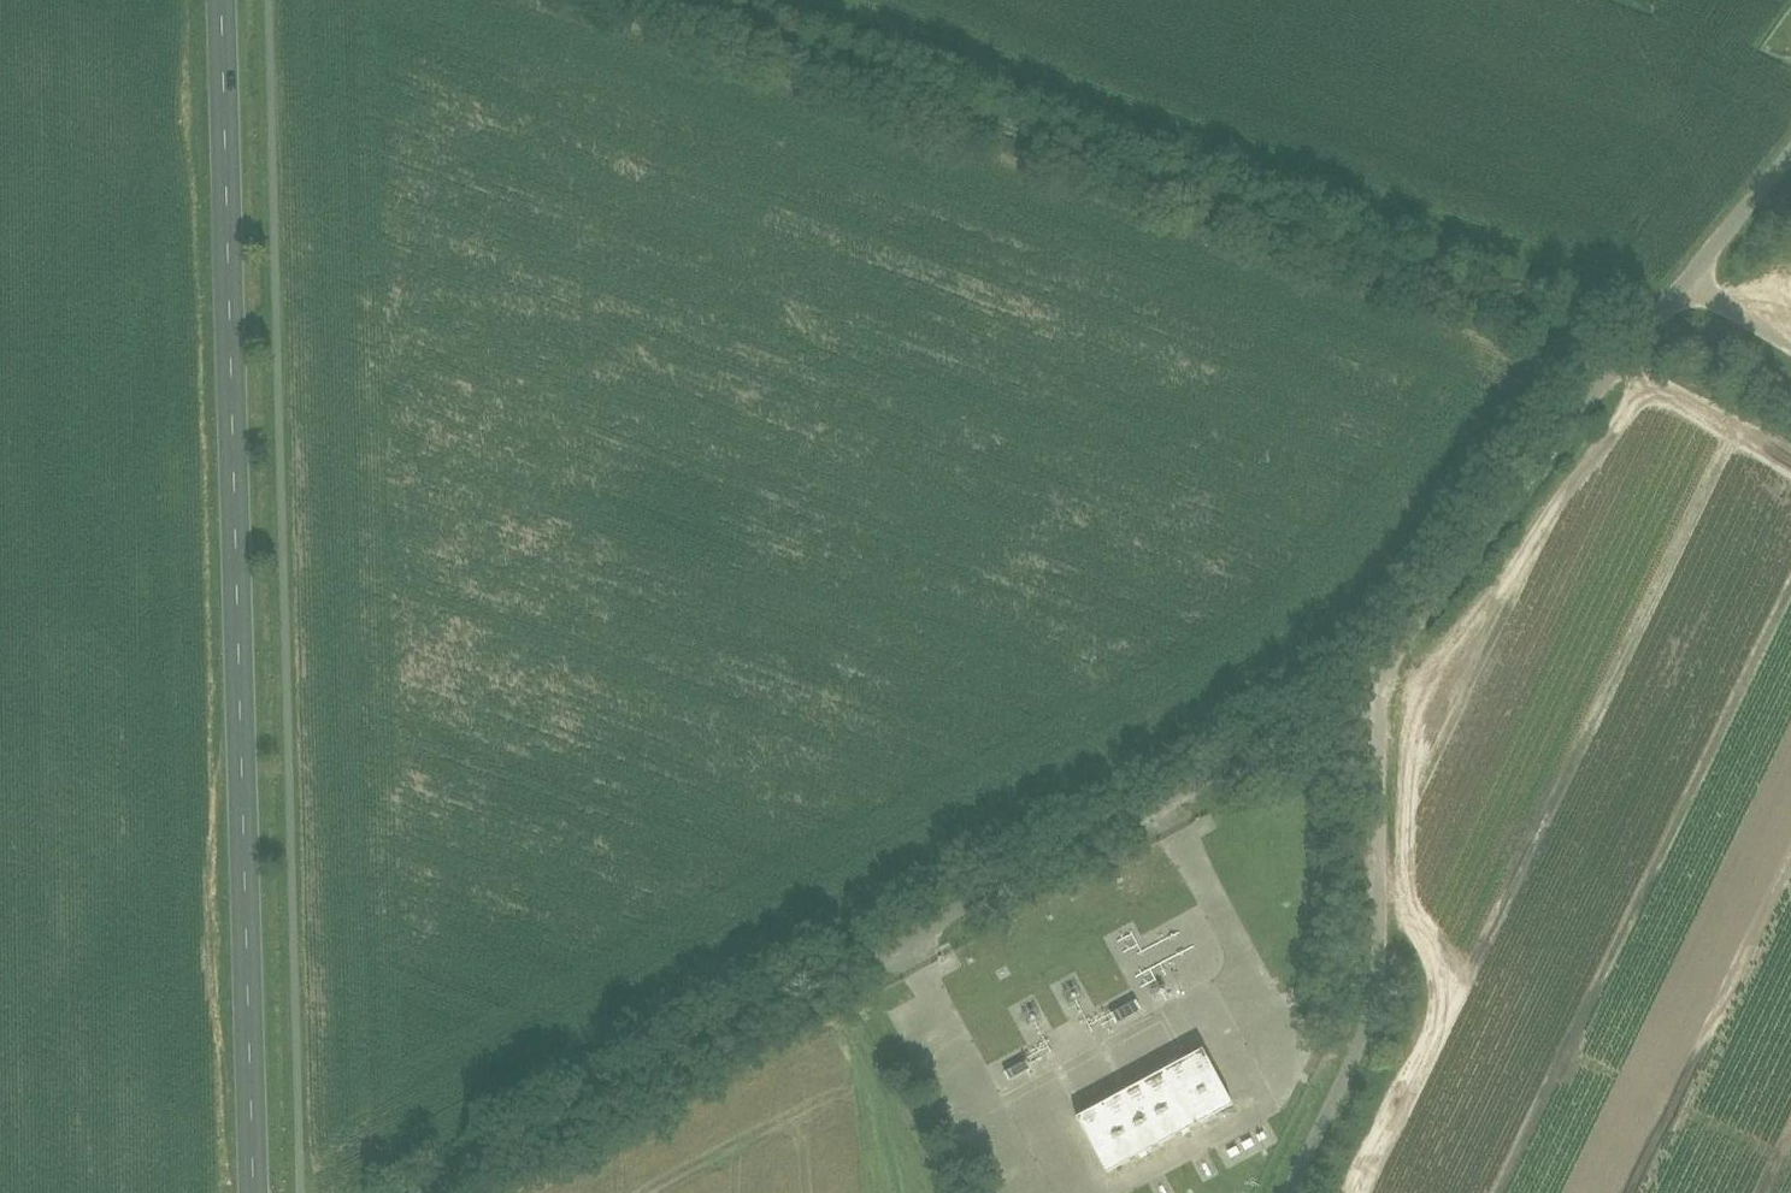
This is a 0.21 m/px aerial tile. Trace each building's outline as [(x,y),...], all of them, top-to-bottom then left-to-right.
[(1076,1127),(1103,1176),(1225,1108),(1199,1060),(1076,1127)]
